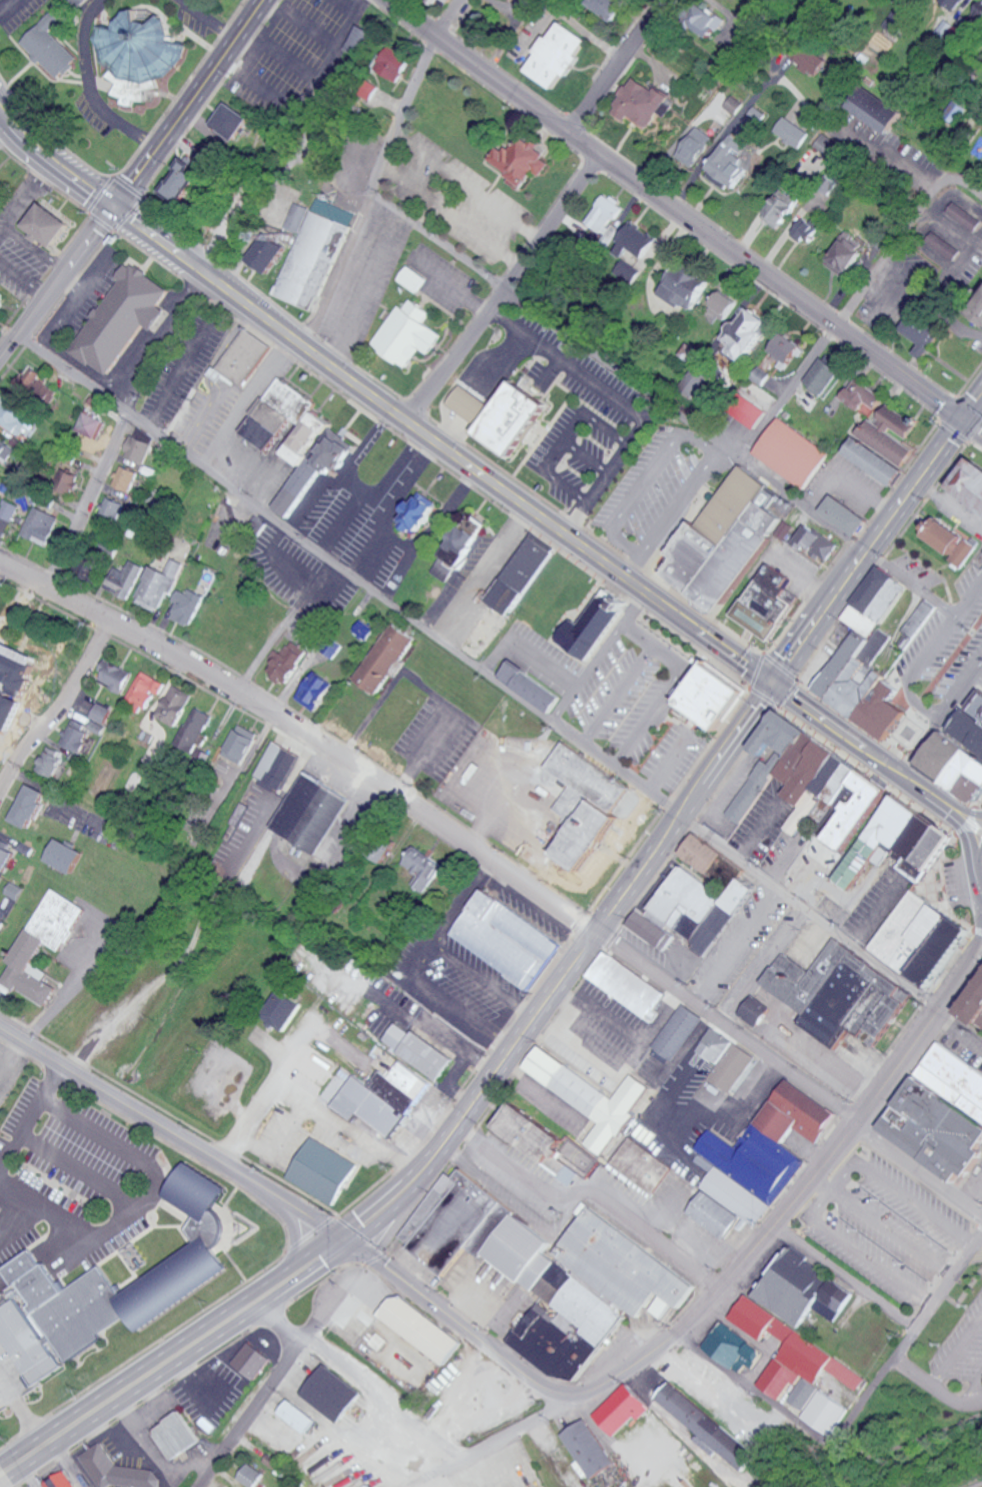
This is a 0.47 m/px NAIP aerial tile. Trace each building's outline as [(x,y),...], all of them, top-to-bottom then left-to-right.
[(629,1),(627,0),(593,0),(590,3),(615,21),(629,1)] [(961,0),(936,0),(935,1),(951,13),(961,0)] [(962,15),(955,25),(971,36),(981,19),(981,0),(967,19),(962,15)] [(709,40),(725,22),(707,6),(691,24),(709,40)] [(113,32),(102,27),(95,39),(100,56),(104,69),(116,75),(109,81),(118,89),(114,98),(125,103),(123,109),(136,112),(136,106),(148,106),(148,96),(161,93),(160,85),(171,84),(180,71),(189,61),(191,46),(173,45),(168,29),(160,22),(161,15),(155,9),(137,8),(130,16),(124,21),(120,25),(113,32)] [(896,37),(906,19),(891,11),(882,30),(896,37)] [(60,12),(69,21),(55,36),(81,65),(61,83),(26,47),(60,12)] [(559,90),(591,40),(563,22),(552,38),(550,36),(528,70),(559,90)] [(344,50),(363,57),(372,32),(353,25),(344,50)] [(375,70),(398,82),(411,56),(388,44),(375,70)] [(793,62),(815,78),(827,63),(805,46),(793,62)] [(650,131),(670,95),(657,87),(655,89),(634,77),(615,110),(650,131)] [(370,101),(378,86),(365,79),(357,94),(370,101)] [(889,135),(904,112),(864,84),(849,107),(889,135)] [(247,119),(223,102),(208,124),(232,141),(247,119)] [(799,149),(809,132),(783,117),(773,133),(799,149)] [(677,158),(695,168),(714,136),(696,126),(677,158)] [(704,175),(725,189),(728,184),(735,188),(747,170),(739,164),(744,156),(742,155),(748,146),(730,134),(704,175)] [(522,186),(534,170),(541,176),(552,162),(534,147),(520,136),(506,153),(499,147),(489,159),(522,186)] [(163,193),(181,202),(197,170),(179,161),(163,193)] [(764,219),(783,230),(801,198),(783,187),(764,219)] [(586,222),(603,234),(613,218),(616,220),(625,207),(605,193),(586,222)] [(275,296),(313,311),(351,212),(312,197),(275,296)] [(946,212),(974,231),(981,221),(953,202),(946,212)] [(71,226),(42,203),(23,226),(52,249),(71,226)] [(298,234),(308,209),(294,203),(283,227),(298,234)] [(812,222),(802,217),(793,235),(811,244),(821,223),(813,219),(812,222)] [(602,241),(610,245),(618,227),(610,223),(602,241)] [(627,249),(644,258),(655,237),(630,223),(613,253),(622,258),(627,249)] [(960,252),(932,231),(925,241),(953,261),(960,252)] [(843,277),(865,247),(846,232),(824,263),(843,277)] [(248,263),(270,273),(284,244),(261,233),(248,263)] [(614,272),(632,284),(640,270),(622,259),(614,272)] [(72,353),(110,376),(142,325),(152,331),(165,311),(158,307),(169,289),(126,262),(116,278),(118,279),(72,353)] [(657,294),(679,309),(682,305),(690,310),(707,284),(676,264),(657,294)] [(425,279),(406,266),(396,280),(415,293),(425,279)] [(737,300),(718,291),(708,312),(727,321),(737,300)] [(397,305),(370,346),(406,369),(419,349),(427,354),(440,335),(421,323),(428,312),(408,299),(402,309),(397,305)] [(974,318),(981,308),(981,324),(974,318)] [(769,321),(749,309),(739,325),(735,323),(725,340),(734,345),(729,353),(745,362),(769,321)] [(902,330),(921,343),(912,355),(923,362),(944,333),(915,313),(902,330)] [(271,346),(244,329),(217,370),(244,388),(271,346)] [(787,367),(800,345),(781,333),(767,355),(787,367)] [(823,396),(838,369),(818,358),(803,385),(823,396)] [(43,374),(30,365),(17,384),(49,406),(59,391),(41,378),(43,374)] [(689,383),(694,380),(698,387),(705,383),(697,368),(684,375),(689,383)] [(241,433),(268,452),(292,418),(299,423),(314,403),(279,378),(241,433)] [(865,386),(885,403),(878,416),(846,400),(853,383),(865,386)] [(446,405),(466,418),(479,398),(459,385),(446,405)] [(510,389),(545,412),(508,465),(477,440),(510,389)] [(89,403),(103,411),(108,404),(94,395),(89,403)] [(754,429),(765,409),(739,395),(728,415),(754,429)] [(33,416),(4,396),(0,402),(0,423),(20,436),(33,416)] [(904,466),(915,448),(906,442),(917,425),(887,406),(876,423),(869,418),(857,436),(904,466)] [(78,430),(97,439),(105,420),(86,411),(78,430)] [(288,519),(322,467),(336,476),(356,445),(328,427),(330,424),(311,412),(284,455),(301,466),(273,509),(288,519)] [(807,495),(834,456),(782,420),(755,458),(807,495)] [(145,465),(154,444),(134,436),(125,457),(145,465)] [(3,456),(10,444),(0,437),(0,453),(3,456)] [(891,487),(903,471),(855,437),(843,453),(891,487)] [(954,493),(981,513),(981,467),(975,462),(954,493)] [(132,493),(140,473),(124,466),(115,486),(132,493)] [(664,583),(718,622),(791,520),(766,504),(776,489),(746,467),(706,527),(698,522),(669,562),(676,567),(664,583)] [(75,496),(82,477),(69,472),(61,491),(75,496)] [(418,536),(438,504),(420,493),(413,504),(410,502),(397,523),(418,536)] [(869,518),(831,496),(821,514),(858,536),(869,518)] [(127,505),(111,497),(102,516),(118,524),(127,505)] [(14,521),(20,505),(4,500),(0,512),(0,517),(14,521)] [(62,518),(37,507),(23,535),(48,546),(62,518)] [(775,533),(793,543),(801,529),(783,519),(775,533)] [(825,561),(838,545),(808,522),(793,542),(803,549),(806,546),(825,561)] [(440,555),(459,568),(479,537),(461,525),(440,555)] [(937,525),(923,545),(962,575),(977,552),(937,525)] [(531,535),(555,551),(511,617),(487,600),(531,535)] [(137,601),(160,611),(168,592),(173,594),(186,564),(173,559),(167,573),(152,566),(137,601)] [(105,589),(130,600),(145,566),(130,560),(125,571),(116,567),(105,589)] [(880,565),(907,585),(878,628),(870,636),(858,629),(844,617),(880,565)] [(730,615),(760,571),(798,596),(768,641),(730,615)] [(604,587),(624,601),(586,657),(555,637),(570,615),(580,622),(604,587)] [(206,596),(194,591),(192,595),(180,590),(174,602),(178,604),(171,618),(192,628),(206,596)] [(903,630),(913,637),(936,606),(926,598),(903,630)] [(412,634),(388,621),(357,681),(381,693),(412,634)] [(858,629),(815,687),(855,716),(887,674),(878,667),(867,682),(860,676),(890,637),(878,628),(870,636),(858,629)] [(265,671),(285,684),(305,652),(286,639),(265,671)] [(8,682),(0,678),(0,667),(6,654),(39,670),(25,700),(4,690),(8,682)] [(101,668),(105,670),(100,680),(123,692),(134,672),(106,657),(101,668)] [(727,720),(724,718),(718,726),(680,700),(707,661),(749,689),(727,720)] [(567,699),(553,719),(503,682),(513,668),(525,677),(529,671),(567,699)] [(295,697),(313,710),(334,684),(316,670),(295,697)] [(149,707),(155,691),(161,693),(166,681),(140,671),(129,700),(149,707)] [(855,716),(886,740),(894,739),(909,749),(929,724),(908,696),(886,678),(855,716)] [(176,726),(191,697),(172,686),(156,715),(176,726)] [(91,716),(106,724),(114,709),(99,701),(91,716)] [(211,715),(194,706),(178,737),(184,740),(182,745),(193,750),(211,715)] [(981,721),(981,720),(981,792),(975,801),(968,802),(922,767),(967,711),(981,721)] [(93,728),(73,719),(62,743),(82,752),(93,728)] [(107,725),(94,719),(90,728),(103,734),(107,725)] [(751,759),(778,721),(809,744),(742,830),(729,819),(766,771),(751,759)] [(242,764),(256,732),(236,723),(221,755),(242,764)] [(850,758),(821,738),(784,793),(802,805),(814,786),(826,794),(850,758)] [(252,778),(280,791),(299,754),(271,740),(252,778)] [(38,768),(54,776),(66,753),(50,745),(38,768)] [(548,774),(568,747),(633,793),(614,819),(548,774)] [(55,775),(62,779),(68,768),(61,764),(55,775)] [(271,828),(317,854),(349,797),(302,771),(271,828)] [(13,820),(32,828),(47,790),(28,783),(13,820)] [(860,783),(886,803),(844,864),(826,852),(861,804),(850,797),(860,783)] [(835,884),(894,809),(933,837),(910,869),(892,859),(860,902),(835,884)] [(724,852),(695,831),(680,852),(708,873),(724,852)] [(46,861),(75,872),(83,848),(55,838),(46,861)] [(6,871),(14,850),(0,844),(0,869),(6,871)] [(420,850),(449,871),(429,898),(416,888),(425,876),(409,865),(420,850)] [(628,926),(664,950),(674,933),(669,929),(672,924),(694,938),(690,944),(709,957),(756,887),(740,877),(727,897),(681,866),(648,915),(639,909),(628,926)] [(18,900),(24,888),(12,881),(5,893),(18,900)] [(1,981),(46,1004),(56,986),(42,979),(47,971),(32,964),(44,941),(63,951),(87,907),(49,887),(10,961),(11,962),(1,981)] [(871,949),(910,975),(913,971),(933,985),(972,928),(913,888),(871,949)] [(451,935),(531,988),(562,942),(482,889),(451,935)] [(802,1015),(795,1025),(833,1051),(845,1032),(872,1050),(909,994),(831,941),(809,975),(779,955),(759,985),(802,1015)] [(588,977),(647,1017),(665,991),(605,950),(588,977)] [(285,1030),(304,1003),(282,987),(263,1015),(285,1030)] [(960,1023),(981,992),(981,1037),(960,1023)] [(757,1027),(771,1008),(752,994),(739,1014),(757,1027)] [(702,1015),(681,1002),(654,1048),(676,1061),(702,1015)] [(440,1078),(454,1057),(413,1030),(411,1033),(396,1022),(383,1041),(440,1078)] [(715,1032),(760,1063),(722,1115),(699,1099),(722,1072),(700,1059),(715,1032)] [(956,1179),(962,1170),(968,1174),(981,1152),(981,1150),(979,1148),(981,1143),(981,1072),(936,1042),(879,1129),(956,1179)] [(523,1068),(601,1121),(586,1143),(605,1155),(633,1114),(632,1112),(650,1085),(632,1073),(616,1097),(539,1045),(523,1068)] [(353,1074),(332,1105),(354,1120),(358,1113),(392,1137),(430,1082),(399,1060),(388,1076),(379,1070),(368,1085),(353,1074)] [(805,1158),(782,1143),(793,1127),(817,1142),(836,1112),(783,1078),(739,1147),(710,1128),(696,1149),(718,1164),(687,1212),(726,1238),(741,1216),(760,1228),(805,1158)] [(569,1140),(512,1101),(494,1128),(573,1183),(580,1173),(557,1156),(569,1140)] [(631,1136),(612,1163),(657,1194),(675,1167),(631,1136)] [(288,1180),(336,1204),(357,1161),(309,1137),(288,1180)] [(695,1161),(712,1171),(716,1163),(699,1154),(695,1161)] [(66,1362),(92,1345),(101,1330),(125,1316),(128,1317),(135,1330),(230,1272),(213,1245),(224,1226),(213,1208),(226,1186),(184,1162),(164,1197),(195,1215),(187,1228),(196,1243),(123,1288),(117,1285),(114,1287),(101,1266),(60,1291),(34,1248),(2,1268),(13,1286),(24,1292),(31,1303),(27,1310),(44,1338),(49,1334),(66,1362)] [(551,1257),(544,1251),(550,1243),(462,1166),(453,1177),(449,1174),(396,1235),(442,1275),(467,1247),(478,1257),(484,1254),(496,1265),(503,1280),(514,1275),(560,1314),(557,1317),(540,1302),(510,1337),(567,1387),(631,1315),(636,1319),(651,1308),(658,1314),(682,1304),(694,1289),(597,1204),(551,1257)] [(756,1303),(794,1248),(859,1292),(840,1320),(823,1308),(804,1336),(756,1303)] [(463,1338),(392,1294),(377,1318),(448,1362),(463,1338)] [(868,1376),(746,1296),(731,1318),(763,1340),(769,1330),(788,1342),(760,1385),(782,1399),(793,1383),(797,1385),(804,1375),(816,1383),(826,1368),(859,1390),(868,1376)] [(60,1368),(18,1298),(0,1309),(0,1334),(31,1385),(60,1368)] [(753,1368),(765,1350),(722,1321),(704,1347),(741,1372),(747,1364),(753,1368)] [(256,1379),(270,1356),(247,1342),(233,1365),(256,1379)] [(302,1393),(339,1422),(362,1392),(325,1363),(302,1393)] [(671,1381),(656,1398),(699,1434),(694,1439),(710,1453),(715,1447),(743,1470),(756,1454),(671,1381)] [(807,1389),(802,1385),(790,1399),(804,1410),(821,1389),(813,1382),(807,1389)] [(594,1415),(614,1436),(636,1416),(639,1419),(651,1408),(628,1383),(594,1415)] [(803,1416),(830,1436),(850,1408),(822,1389),(803,1416)] [(316,1420),(289,1399),(278,1413),(305,1434),(316,1420)] [(172,1460),(199,1441),(179,1411),(152,1430),(172,1460)] [(562,1434),(591,1479),(616,1463),(586,1419),(562,1434)] [(161,1479),(155,1470),(115,1465),(102,1442),(80,1455),(99,1486),(108,1486),(113,1484),(136,1486),(160,1486),(161,1479)] [(248,1463),(238,1479),(251,1486),(255,1486),(264,1473),(248,1463)] [(66,1470),(44,1483),(46,1486),(76,1486),(66,1470)]
